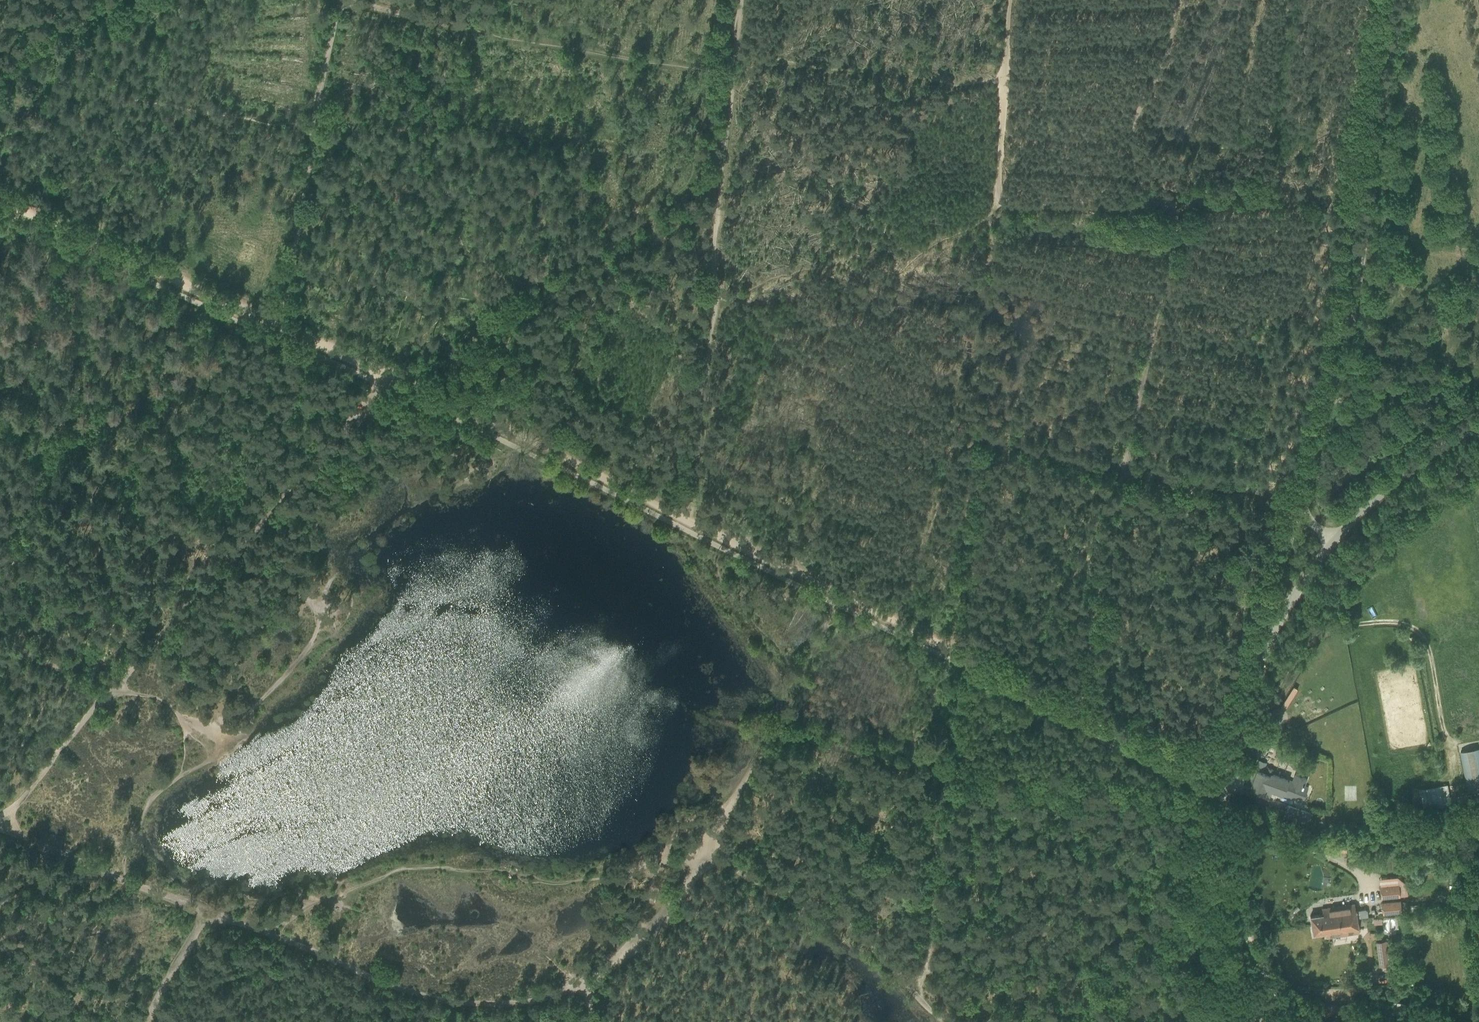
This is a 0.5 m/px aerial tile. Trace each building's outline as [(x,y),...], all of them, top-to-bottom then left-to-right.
[(1277,740),(1286,745),(1290,737),(1281,732),(1277,740)] [(1460,752),(1468,791),(1478,788),(1478,748),(1460,752)] [(1236,763),(1230,781),(1242,786),(1241,786),(1262,794),(1269,796),(1271,789),(1302,800),(1307,786),(1303,784),(1306,777),(1295,773),(1293,781),(1272,773),(1273,769),(1265,767),(1263,772),(1258,770),(1255,769),(1249,767),(1248,767),(1236,763)] [(1446,803),(1443,786),(1426,789),(1429,807),(1446,803)] [(1288,805),(1284,816),(1308,824),(1311,813),(1288,805)] [(1375,888),(1375,899),(1393,898),(1393,887),(1375,888)] [(1400,899),(1381,901),(1382,913),(1382,914),(1401,912),(1400,899)] [(1408,901),(1401,902),(1402,912),(1414,911),(1413,905),(1408,906),(1408,901)] [(1322,914),(1310,916),(1311,925),(1357,918),(1368,916),(1368,911),(1365,909),(1355,910),(1354,904),(1322,908),(1322,914)] [(1359,932),(1357,918),(1311,925),(1313,934),(1325,932),(1326,937),(1359,932)] [(1388,964),(1384,940),(1376,941),(1379,965),(1388,964)] [(1386,1000),(1384,1014),(1398,1016),(1400,1002),(1386,1000)] [(1352,1004),(1338,1005),(1338,1017),(1352,1016),(1352,1004)]
